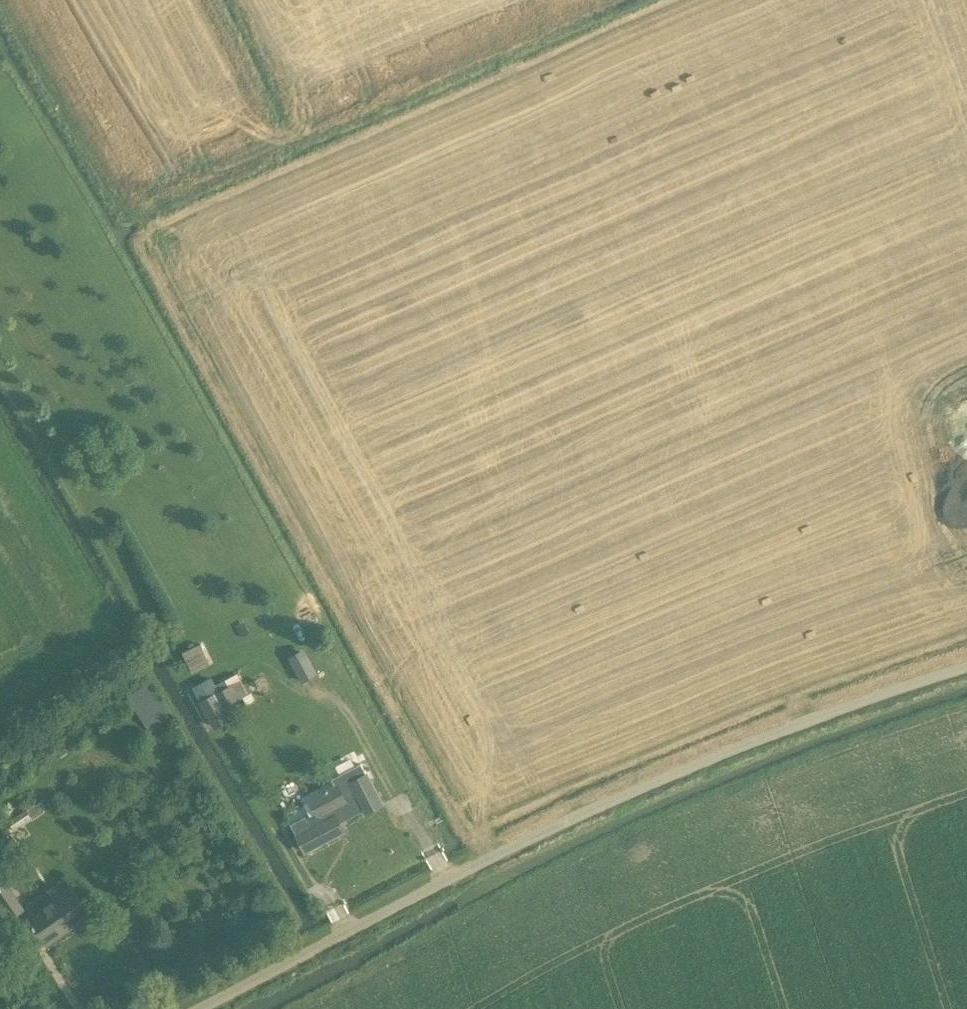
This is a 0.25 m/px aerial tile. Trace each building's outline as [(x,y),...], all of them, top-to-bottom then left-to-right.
[(191,671),(213,662),(204,639),(181,649),(191,671)] [(305,682),(317,676),(302,650),(291,657),(305,682)] [(209,676),(192,686),(199,699),(198,700),(214,729),(230,720),(222,706),(239,697),(231,682),(217,689),(209,676)] [(127,694),(130,700),(129,700),(145,726),(146,726),(150,732),(166,722),(162,715),(168,711),(150,681),(127,694)] [(336,820),(363,806),(365,811),(381,803),(360,763),(331,779),(335,786),(309,799),(317,814),(307,820),(304,815),(290,823),(305,850),(342,831),(336,820)] [(25,909),(6,881),(0,885),(0,906),(9,920),(25,909)] [(47,944),(89,915),(69,885),(59,892),(53,884),(45,889),(51,897),(26,914),(47,944)]
